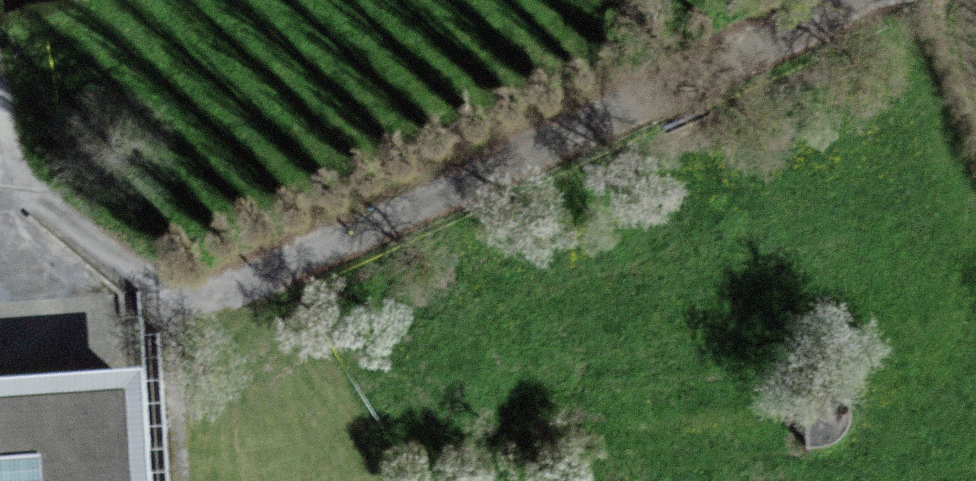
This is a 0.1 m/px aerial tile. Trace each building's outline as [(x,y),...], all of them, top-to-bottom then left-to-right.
[(147,366),(0,377),(0,480),(156,480),(147,366)]
